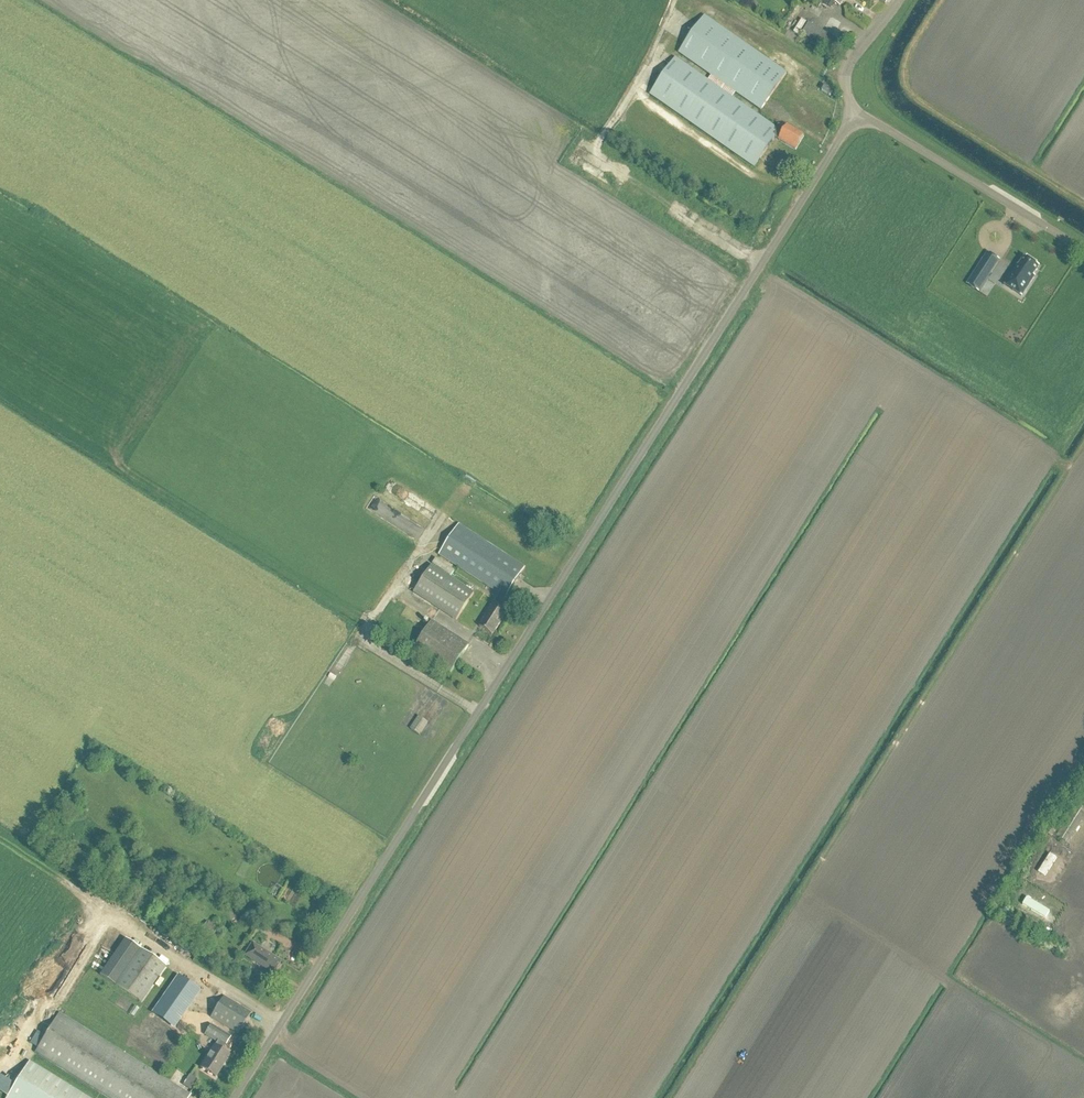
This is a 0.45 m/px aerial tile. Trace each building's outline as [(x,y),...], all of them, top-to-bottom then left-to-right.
[(822,0),(819,0),(817,4),(825,9),(828,5),(832,8),(835,3),(841,6),(845,0),(823,0),(822,0)] [(819,15),(806,18),(808,30),(822,27),(819,15)] [(712,76),(708,81),(676,59),(651,96),(755,167),(775,138),(796,150),(805,137),(787,127),(785,130),(779,126),(777,129),(733,98),(737,93),(761,110),(787,72),(706,16),(680,54),(712,76)] [(831,97),(834,92),(825,87),(823,92),(831,97)] [(977,292),(999,261),(988,253),(966,284),(977,292)] [(1018,261),(1004,281),(1022,293),(1036,274),(1034,272),(1040,264),(1026,254),(1020,262),(1018,261)] [(377,484),(372,490),(398,509),(402,502),(377,484)] [(493,635),(507,613),(499,607),(525,568),(459,525),(439,556),(500,595),(480,626),(493,635)] [(456,623),(474,595),(432,568),(414,596),(456,623)] [(449,676),(468,646),(432,623),(413,652),(449,676)] [(1083,821),(1083,806),(1074,800),(1067,813),(1062,810),(1052,825),(1054,826),(1049,835),(1055,839),(1057,837),(1069,845),(1083,821)] [(245,911),(240,920),(253,928),(258,920),(245,911)] [(125,942),(101,977),(140,1004),(164,968),(125,942)] [(273,974),(281,961),(252,943),(244,956),(273,974)] [(217,966),(222,959),(210,952),(206,959),(217,966)] [(9,977),(18,982),(23,974),(14,969),(9,977)] [(151,1011),(150,1013),(174,1029),(199,992),(176,976),(151,1011)] [(4,988),(11,991),(14,985),(7,982),(4,988)] [(238,1035),(250,1014),(223,997),(210,1018),(238,1035)] [(35,1053),(15,1086),(8,1097),(7,1097),(189,1097),(190,1096),(59,1015),(35,1053)] [(224,1047),(231,1038),(211,1025),(205,1035),(217,1042),(201,1068),(215,1077),(229,1055),(221,1050),(223,1047),(224,1047)] [(159,1049),(164,1042),(158,1039),(154,1046),(159,1049)] [(8,1097),(15,1086),(0,1077),(0,1093),(8,1097)]
